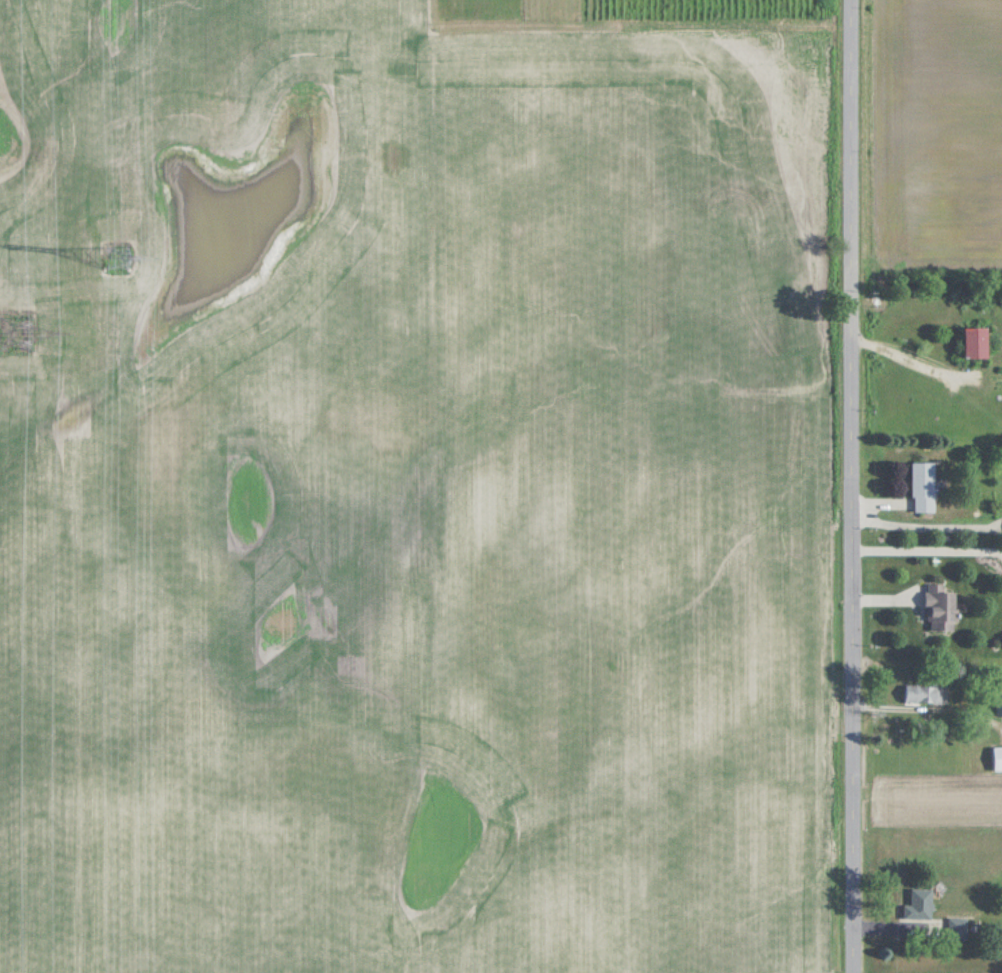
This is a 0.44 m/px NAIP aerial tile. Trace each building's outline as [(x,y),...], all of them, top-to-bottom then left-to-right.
[(990,359),(990,330),(968,330),(968,359),(990,359)] [(914,461),(914,512),(936,512),(936,461),(914,461)] [(928,583),(928,630),(958,629),(957,590),(946,591),(945,583),(928,583)] [(906,701),(945,701),(945,684),(906,684),(906,701)] [(936,888),(914,888),(914,916),(936,916),(936,888)] [(969,918),(952,918),(952,938),(969,938),(969,918)]
